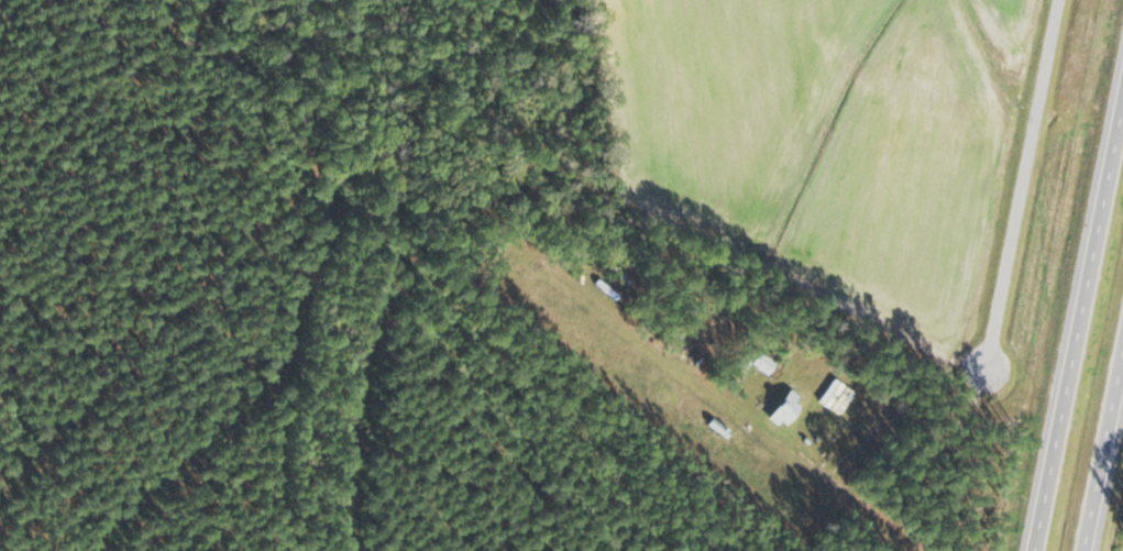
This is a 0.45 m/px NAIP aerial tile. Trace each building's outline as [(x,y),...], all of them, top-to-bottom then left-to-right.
[(748,365),(765,375),(773,363),(755,353),(748,365)]
